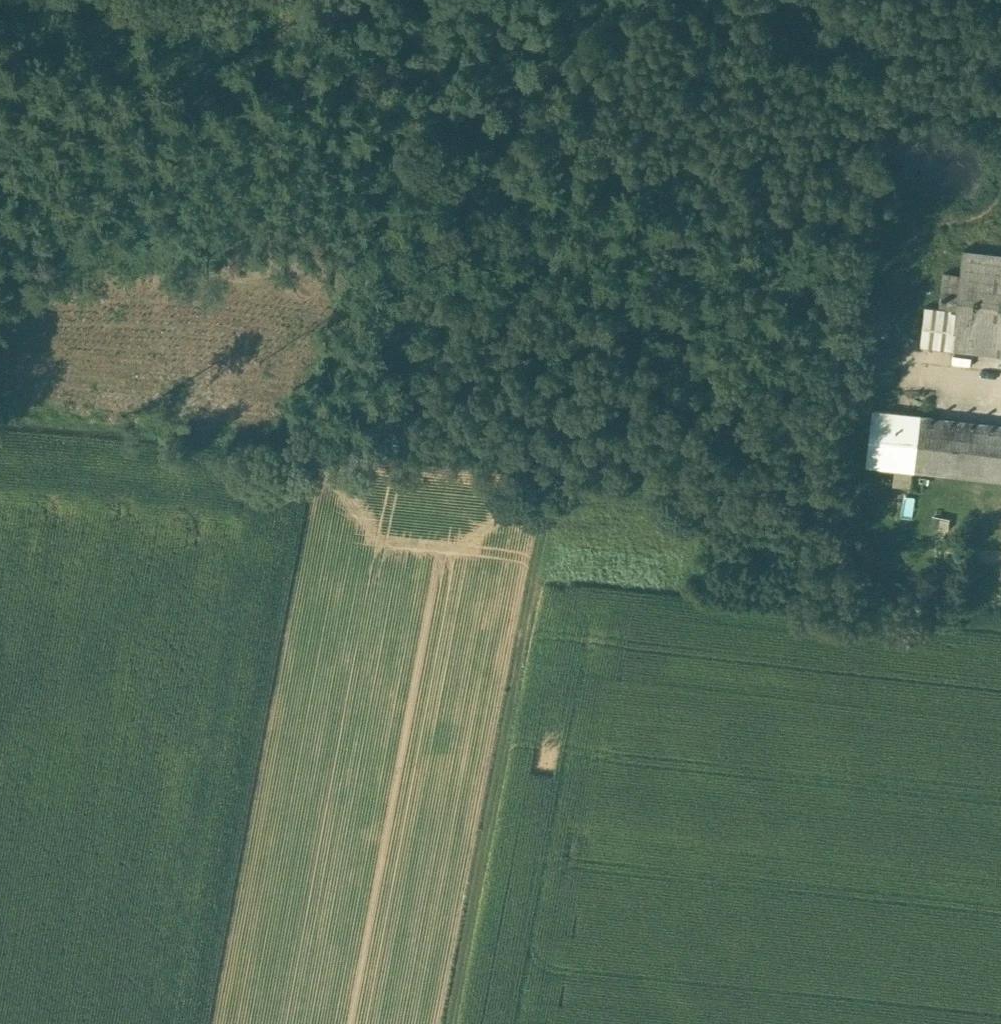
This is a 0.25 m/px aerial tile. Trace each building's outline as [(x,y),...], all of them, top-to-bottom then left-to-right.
[(945,250),(932,360),(1000,368),(1000,257),(945,250)] [(918,414),(875,410),(869,464),(912,469),(918,414)] [(918,414),(912,469),(1000,479),(1000,424),(918,414)]
